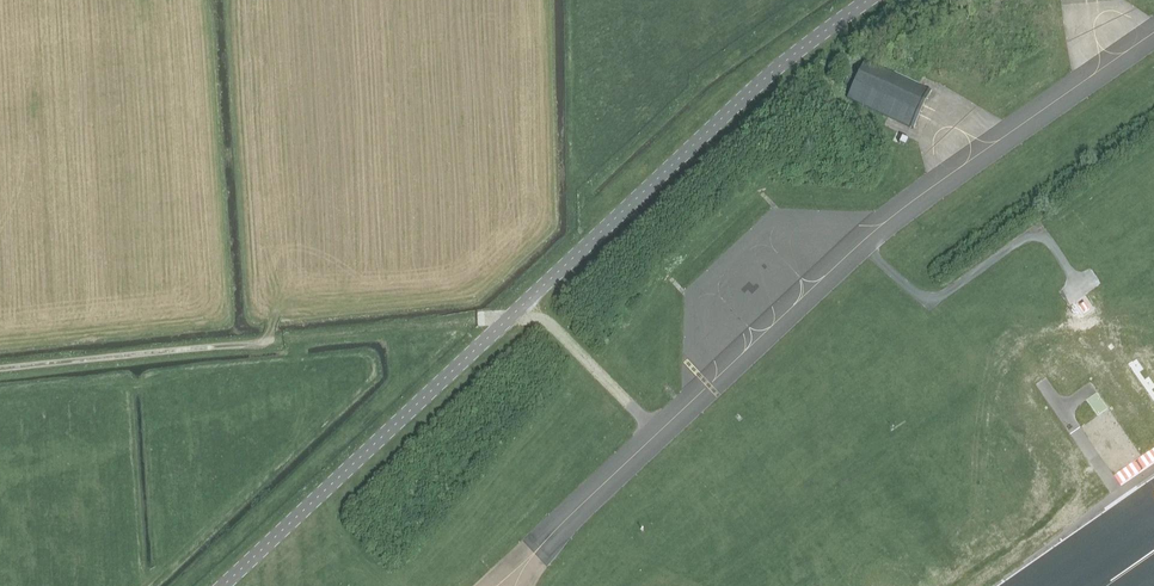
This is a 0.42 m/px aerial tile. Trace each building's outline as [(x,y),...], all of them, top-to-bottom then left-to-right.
[(846,98),(887,117),(913,129),(931,91),(918,85),(915,84),(916,82),(913,81),(913,83),(864,60),(859,71),(852,68),(844,84),(852,87),(846,98)] [(902,137),(899,143),(905,146),(908,140),(902,137)]
